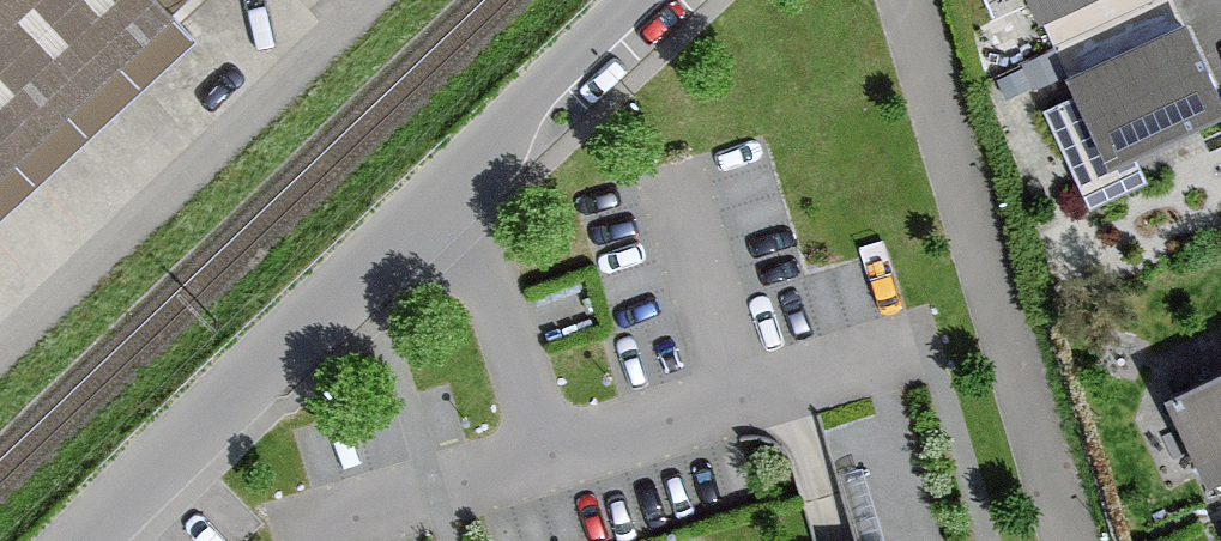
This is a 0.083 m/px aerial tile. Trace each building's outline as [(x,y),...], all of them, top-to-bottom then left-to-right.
[(181,0),(0,0),(0,168),(181,0)] [(1010,26),(1065,0),(997,0),(1010,26)] [(1200,117),(1157,26),(1036,84),(1079,174),(1200,117)] [(1139,400),(1182,490),(1220,472),(1220,361),(1139,400)]
